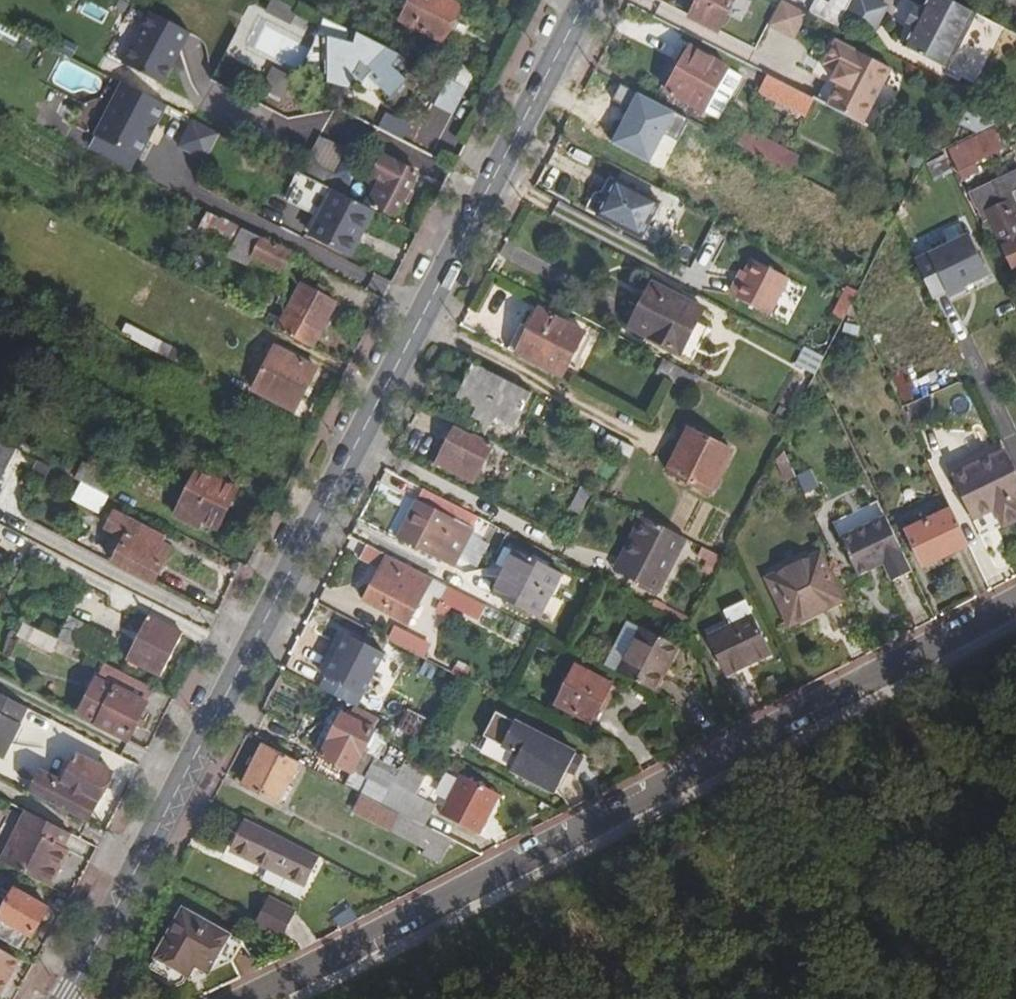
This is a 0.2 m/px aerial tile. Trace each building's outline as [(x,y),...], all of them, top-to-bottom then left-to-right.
[(450,0),(410,0),(407,6),(399,20),(441,42),(460,5),(450,0)] [(688,17),(687,19),(715,34),(716,32),(725,14),(741,22),(751,2),(747,0),(697,0),(688,17)] [(792,37),(803,9),(778,0),(775,0),(765,27),(792,37)] [(851,0),(832,0),(830,3),(823,0),(817,0),(809,15),(837,29),(851,0)] [(917,6),(905,0),(900,0),(890,19),(906,27),(917,6)] [(948,0),(930,0),(923,15),(920,13),(913,27),(915,29),(905,49),(949,71),(977,15),(948,0)] [(1015,26),(1015,0),(1002,0),(1015,26)] [(149,10),(131,66),(176,79),(193,23),(149,10)] [(277,61),(299,72),(312,44),(242,10),(221,54),(270,77),(277,61)] [(112,52),(128,59),(142,26),(126,19),(112,52)] [(399,55),(358,34),(355,47),(329,41),(329,82),(350,88),(357,80),(362,84),(369,77),(389,94),(403,80),(389,66),(399,55)] [(824,106),(860,124),(888,69),(832,41),(820,64),(834,71),(829,81),(835,85),(824,106)] [(702,112),(727,67),(690,46),(664,91),(702,112)] [(446,58),(437,75),(465,89),(474,72),(446,58)] [(742,76),(727,67),(702,112),(717,120),(742,76)] [(799,128),(812,100),(767,77),(759,92),(784,106),(779,117),(799,128)] [(121,79),(98,136),(148,156),(171,100),(121,79)] [(234,101),(206,87),(197,105),(224,120),(234,101)] [(379,130),(342,111),(335,125),(371,144),(379,130)] [(204,160),(218,134),(188,118),(174,144),(204,160)] [(733,144),(807,181),(815,165),(742,127),(733,144)] [(973,163),(1003,149),(993,128),(947,150),(960,177),(977,169),(973,163)] [(260,154),(319,185),(325,172),(307,163),(317,143),(303,136),(297,149),(270,135),(260,154)] [(940,153),(923,163),(932,180),(950,171),(940,153)] [(416,173),(382,156),(371,177),(379,181),(367,203),(394,216),(416,173)] [(597,190),(604,177),(571,160),(564,173),(597,190)] [(319,185),(333,192),(343,197),(349,185),(325,172),(319,185)] [(961,183),(981,222),(987,219),(1010,270),(1015,267),(1015,215),(1009,200),(1006,201),(996,181),(982,188),(976,176),(961,183)] [(616,180),(597,216),(640,238),(658,203),(616,180)] [(260,237),(283,249),(298,216),(245,189),(228,221),(241,228),(260,237)] [(361,232),(372,212),(343,197),(333,192),(309,236),(349,256),(357,241),(361,232)] [(260,237),(241,228),(227,257),(245,267),(251,255),(260,237)] [(930,273),(918,279),(928,301),(986,274),(966,231),(920,252),(930,273)] [(260,237),(251,255),(284,271),(292,253),(283,249),(260,237)] [(786,277),(750,259),(731,296),(768,315),(786,277)] [(703,309),(651,283),(627,329),(679,355),(703,309)] [(300,284),(277,329),(312,347),(336,302),(300,284)] [(830,315),(840,319),(850,300),(855,290),(845,285),(830,315)] [(538,309),(514,354),(560,377),(583,333),(538,309)] [(846,318),(836,337),(850,344),(860,325),(846,318)] [(137,343),(154,351),(159,341),(142,332),(137,343)] [(293,411),(316,367),(274,347),(272,350),(267,347),(250,379),(256,382),(252,390),(293,411)] [(793,364),(813,373),(821,357),(802,347),(793,364)] [(202,399),(211,381),(155,352),(151,361),(169,369),(163,379),(202,399)] [(670,381),(677,366),(661,358),(654,373),(670,381)] [(530,395),(473,365),(456,397),(475,407),(470,417),(488,426),(483,436),(502,446),(530,397),(530,395)] [(299,427),(260,406),(255,417),(273,426),(271,429),(292,441),(299,427)] [(443,456),(442,458),(476,475),(491,446),(471,436),(470,438),(453,430),(440,455),(443,456)] [(729,452),(688,430),(665,472),(707,494),(729,452)] [(604,435),(599,444),(628,457),(632,448),(604,435)] [(0,440),(0,475),(14,448),(0,440)] [(1015,498),(1015,472),(1006,451),(952,477),(971,519),(987,512),(985,508),(992,505),(994,508),(1002,527),(1015,520),(1015,501),(1015,499),(1015,498)] [(792,469),(785,455),(774,460),(780,475),(792,469)] [(434,466),(437,468),(442,458),(439,456),(434,466)] [(471,485),(476,475),(442,458),(437,468),(471,485)] [(83,464),(75,479),(111,498),(118,482),(83,464)] [(804,494),(817,487),(807,468),(793,476),(804,494)] [(237,489),(197,469),(173,515),(199,528),(202,521),(216,528),(237,489)] [(567,511),(580,515),(589,491),(576,486),(567,511)] [(454,521),(472,530),(478,519),(422,490),(400,530),(408,534),(418,540),(414,547),(440,560),(444,552),(440,549),(454,521)] [(967,546),(949,508),(904,530),(922,568),(967,546)] [(152,584),(152,583),(171,547),(160,542),(163,535),(114,511),(105,528),(123,537),(111,562),(152,584)] [(641,517),(630,538),(637,541),(630,554),(668,574),(687,541),(641,517)] [(891,581),(911,572),(884,517),(839,537),(838,538),(857,575),(882,563),(891,581)] [(444,552),(440,560),(453,567),(472,530),(454,521),(440,549),(444,552)] [(418,540),(408,534),(404,542),(414,547),(418,540)] [(637,541),(630,538),(623,551),(630,554),(637,541)] [(431,579),(366,546),(359,560),(379,570),(363,601),(407,624),(431,579)] [(619,574),(630,554),(623,551),(612,571),(619,574)] [(513,552),(499,579),(504,582),(518,554),(513,552)] [(558,573),(518,554),(504,582),(499,579),(491,596),(535,618),(558,573)] [(668,574),(630,554),(619,574),(657,594),(668,574)] [(767,579),(786,622),(820,606),(822,610),(842,601),(819,554),(767,579)] [(477,603),(438,583),(431,596),(470,616),(477,603)] [(723,611),(730,627),(752,617),(744,601),(723,611)] [(69,616),(58,639),(104,662),(115,640),(69,616)] [(181,632),(148,616),(126,659),(159,676),(181,632)] [(730,627),(707,638),(724,676),(770,655),(752,617),(730,627)] [(58,639),(24,622),(18,635),(51,652),(58,639)] [(389,627),(384,641),(423,656),(429,642),(389,627)] [(616,674),(653,693),(677,647),(640,628),(616,674)] [(344,636),(323,676),(362,696),(383,655),(344,636)] [(574,666),(555,706),(590,724),(610,684),(574,666)] [(362,696),(323,676),(317,688),(356,708),(362,696)] [(115,687),(96,724),(127,740),(145,702),(115,687)] [(0,695),(0,761),(2,762),(4,759),(12,744),(22,725),(19,723),(26,708),(0,695)] [(564,770),(574,753),(494,710),(480,736),(513,755),(506,767),(552,792),(564,770)] [(424,743),(434,724),(409,711),(408,711),(398,730),(415,739),(424,743)] [(351,771),(370,732),(340,717),(323,749),(319,756),(349,771),(350,770),(351,771)] [(384,739),(370,732),(351,771),(365,777),(384,739)] [(12,744),(4,759),(10,763),(16,752),(12,750),(15,746),(12,744)] [(298,762),(263,744),(242,785),(277,803),(298,762)] [(583,758),(574,753),(564,770),(574,775),(583,758)] [(39,775),(29,794),(85,823),(112,772),(78,754),(61,787),(39,775)] [(425,777),(402,765),(389,789),(381,804),(425,826),(435,807),(415,796),(425,777)] [(381,804),(389,789),(365,777),(351,771),(350,770),(349,771),(342,784),(361,794),(381,804)] [(500,796),(460,776),(440,816),(479,836),(500,796)] [(381,804),(361,794),(352,811),(424,848),(420,856),(439,865),(452,840),(425,826),(381,804)] [(48,886),(57,868),(52,866),(61,848),(68,834),(25,812),(22,818),(0,860),(0,861),(48,886)] [(318,856),(246,819),(232,847),(304,883),(318,856)] [(66,851),(61,848),(52,866),(57,868),(66,851)] [(18,948),(26,935),(30,937),(47,908),(13,888),(0,911),(0,939),(18,948)] [(98,893),(92,890),(82,909),(88,912),(98,893)] [(293,913),(267,898),(252,925),(279,940),(293,913)] [(325,921),(331,933),(358,919),(352,908),(325,921)] [(241,943),(180,910),(154,957),(188,976),(193,967),(207,974),(211,968),(232,959),(241,943)] [(26,935),(18,948),(23,951),(30,937),(26,935)] [(17,959),(0,950),(0,991),(17,959)]
